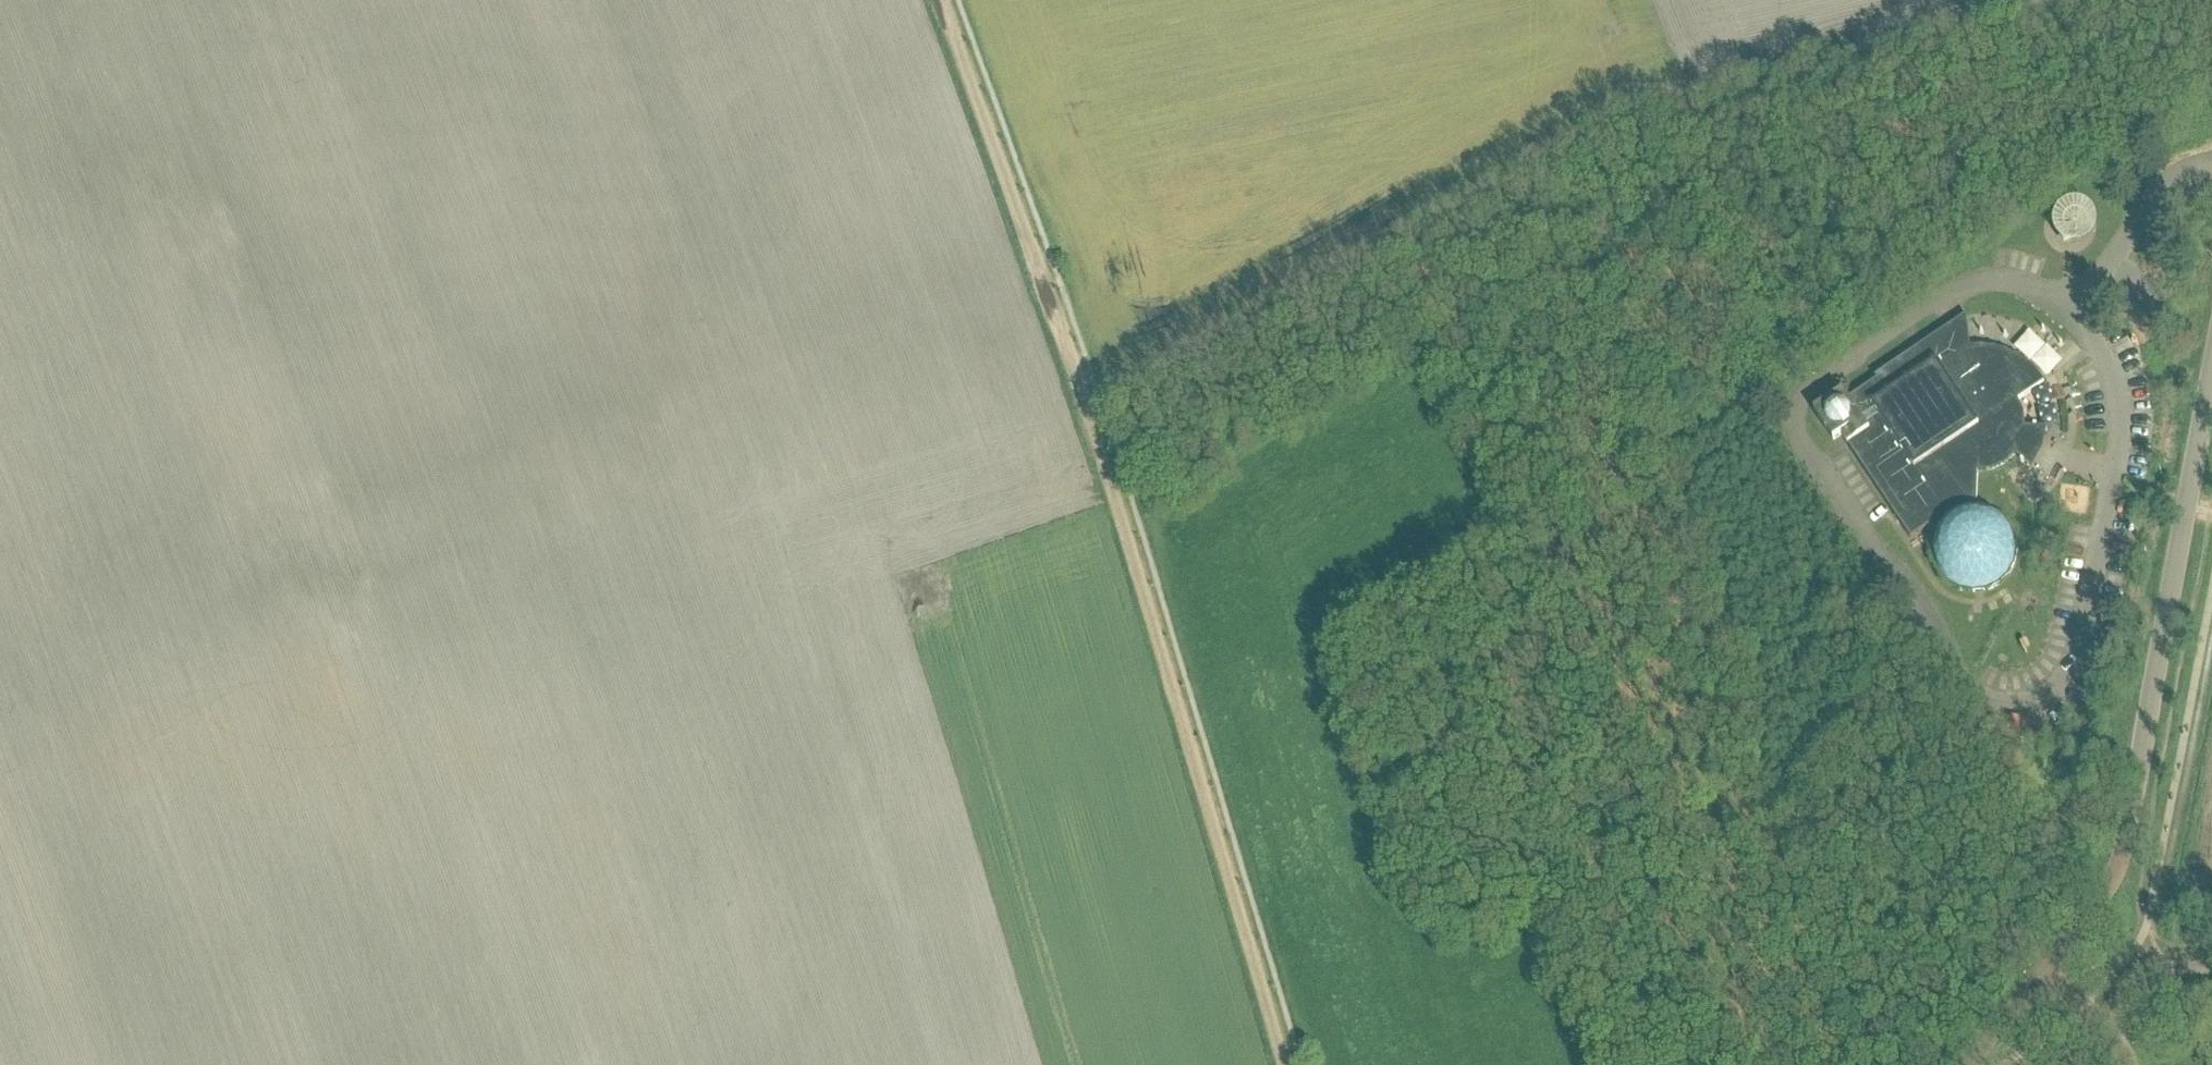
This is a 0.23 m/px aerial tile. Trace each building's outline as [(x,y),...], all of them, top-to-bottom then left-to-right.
[(2029,264),(2067,246),(2054,220),(2017,238),(2029,264)] [(2016,567),(2018,553),(2016,539),(2011,528),(2002,518),(1990,511),(1977,508),(1978,474),(1992,473),(2005,466),(2016,456),(2021,443),(2025,429),(2024,415),(2018,402),(2045,384),(2042,379),(2038,375),(2035,371),(2031,367),(2027,364),(2023,361),(2018,359),(2014,356),(2009,354),(2004,353),(1999,351),(1994,350),(1989,349),(1984,349),(1971,349),(1967,318),(1876,379),(1878,382),(1849,400),(1844,392),(1814,413),(1834,442),(1842,437),(1911,539),(1928,528),(1937,532),(1932,550),(1933,563),(1939,576),(1948,586),(1960,591),(1973,595),(1987,593),(1999,588),(2009,578),(2016,567)]
